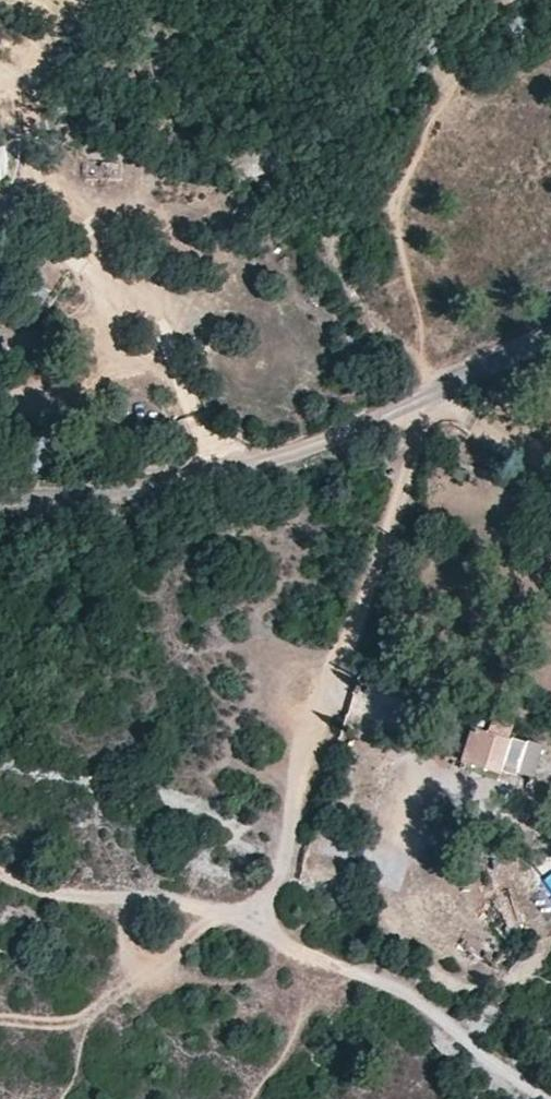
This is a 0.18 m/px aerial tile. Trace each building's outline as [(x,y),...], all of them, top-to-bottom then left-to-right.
[(511,739),(472,727),(465,751),(489,758),(487,767),(502,771),(511,739)] [(489,758),(465,751),(463,759),(487,767),(489,758)]
